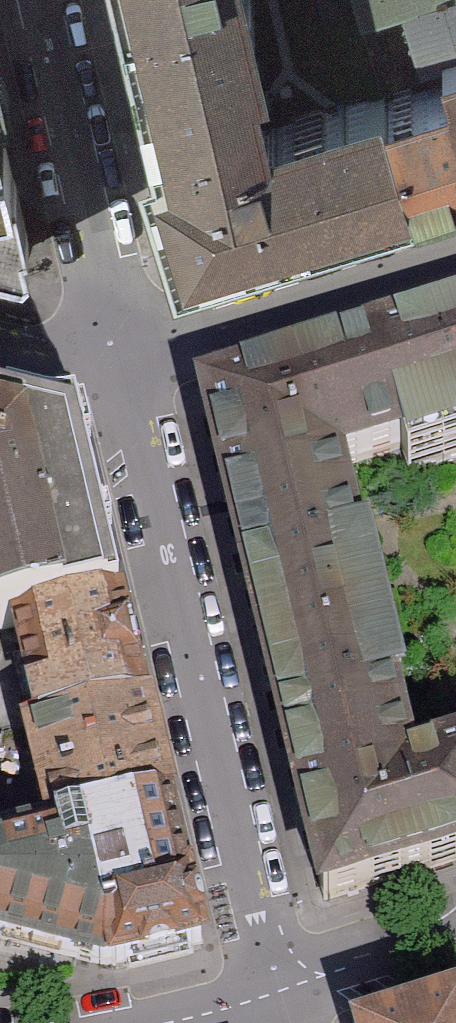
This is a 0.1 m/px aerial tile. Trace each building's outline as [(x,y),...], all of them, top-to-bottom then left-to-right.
[(161,177),(181,257),(455,189),(455,0),(359,0),(364,21),(402,10),(422,84),(386,94),(384,85),(273,115),(261,73),(274,69),(255,0),(139,0),(182,172),(161,177)] [(36,255),(35,225),(0,86),(0,247),(36,255)] [(200,385),(348,890),(455,858),(455,743),(423,753),(341,473),(455,440),(455,311),(200,385)] [(107,969),(201,952),(132,656),(74,422),(0,405),(0,613),(7,611),(23,679),(58,838),(0,849),(0,941),(107,969)] [(378,1022),(455,1022),(455,1000),(378,1022)]
